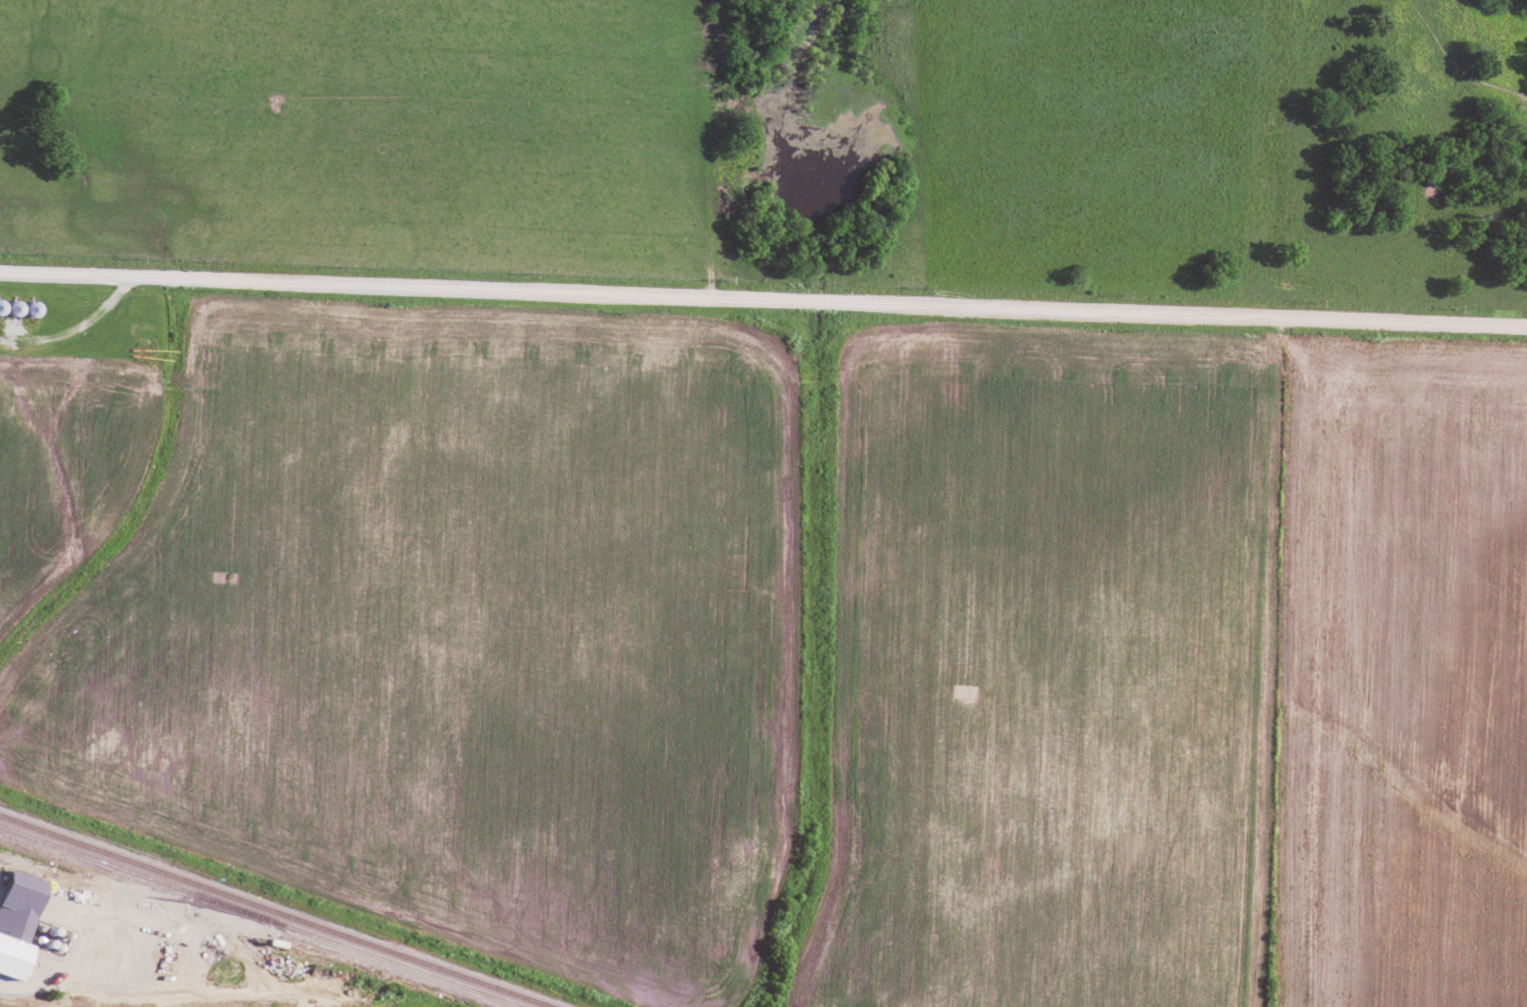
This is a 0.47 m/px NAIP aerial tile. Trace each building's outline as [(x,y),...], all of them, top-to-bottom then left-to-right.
[(25,978),(29,964),(28,963),(33,943),(29,941),(47,878),(8,867),(0,894),(0,970),(25,978)]
